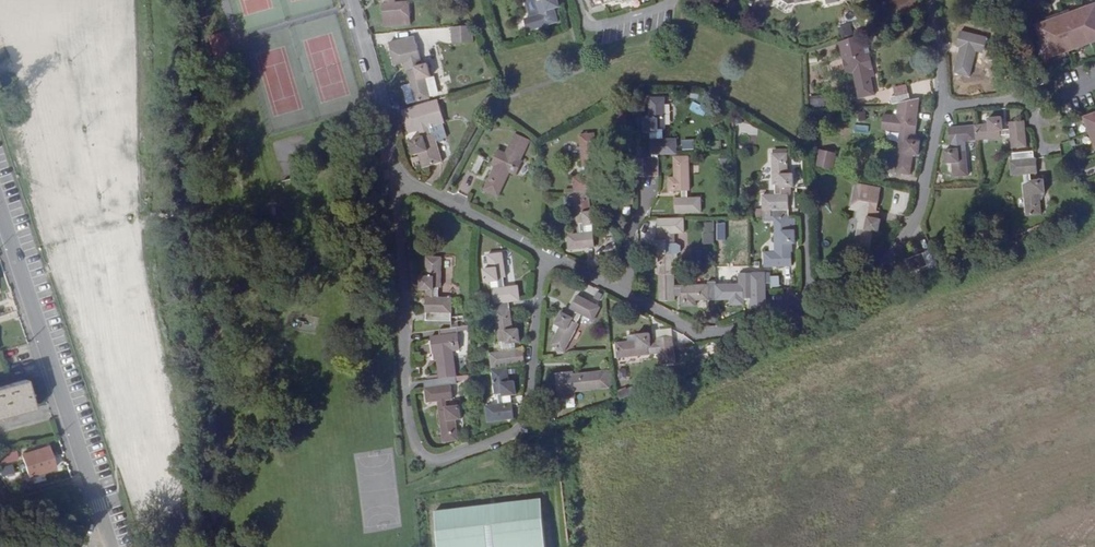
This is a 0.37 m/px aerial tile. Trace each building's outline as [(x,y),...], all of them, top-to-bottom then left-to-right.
[(376,1),(391,0),(391,8),(383,8),(385,24),(386,24),(387,32),(412,30),(411,6),(398,7),(397,0),(376,0),(376,1)] [(534,22),(546,18),(540,0),(533,0),(528,2),(534,22)] [(546,18),(534,22),(530,23),(535,37),(563,27),(559,14),(564,13),(560,0),(558,0),(549,3),(548,0),(540,0),(546,18)] [(1037,33),(1049,66),(1094,50),(1094,12),(1037,33)] [(460,49),(479,44),(473,21),(454,26),(460,49)] [(836,27),(840,38),(853,33),(849,23),(836,27)] [(977,55),(983,56),(987,41),(961,34),(958,51),(961,51),(955,78),(971,81),(977,55)] [(419,48),(418,49),(416,41),(392,47),(397,69),(405,68),(408,78),(411,77),(419,108),(406,111),(413,135),(425,132),(427,139),(413,143),(417,157),(422,156),(426,170),(443,165),(437,136),(431,138),(429,130),(447,126),(440,102),(433,104),(427,85),(433,83),(430,70),(418,73),(416,62),(422,61),(419,48)] [(871,72),(876,71),(872,55),(846,61),(850,76),(855,76),(861,101),(876,98),(871,72)] [(1032,94),(1048,90),(1045,81),(1029,86),(1032,94)] [(917,137),(922,103),(912,104),(910,97),(892,100),(893,108),(906,105),(904,119),(893,117),(892,134),(904,136),(903,145),(901,144),(897,169),(912,171),(914,157),(921,158),(922,145),(910,144),(911,136),(917,137)] [(669,129),(672,129),(671,98),(654,99),(655,119),(650,119),(650,132),(662,132),(663,140),(656,140),(656,155),(682,155),(682,139),(670,139),(669,129)] [(815,113),(822,112),(822,100),(814,102),(815,113)] [(692,102),(689,108),(701,116),(705,110),(692,102)] [(1085,125),(1094,151),(1094,121),(1085,125)] [(1012,153),(1028,152),(1026,126),(1010,127),(1011,134),(1002,135),(1002,122),(989,123),(990,129),(951,133),(952,148),(958,148),(959,155),(947,156),(948,169),(953,169),(954,183),(971,182),(968,157),(965,156),(965,147),(1001,144),(1001,141),(1011,141),(1012,153)] [(573,238),(574,254),(600,249),(598,234),(592,235),(591,228),(603,226),(601,213),(595,214),(592,194),(602,192),(600,177),(593,178),(592,170),(604,168),(602,156),(596,157),(593,136),(578,139),(582,169),(584,169),(586,179),(574,180),(580,227),(583,227),(584,236),(573,238)] [(527,165),(525,163),(534,144),(519,137),(509,156),(504,153),(496,168),(500,171),(489,193),(503,200),(514,177),(520,181),(527,165)] [(818,171),(836,175),(840,159),(821,154),(818,171)] [(1037,162),(1036,155),(1021,156),(1021,163),(1011,164),(1012,179),(1025,178),(1026,188),(1023,188),(1025,219),(1042,218),(1040,198),(1046,198),(1045,184),(1031,186),(1031,178),(1039,177),(1037,162)] [(798,178),(792,177),(792,157),(776,157),(776,189),(780,189),(780,199),(766,199),(767,215),(778,214),(779,246),(781,246),(782,256),(769,256),(769,273),(796,272),(795,255),(795,248),(801,248),(800,234),(794,234),(793,196),(795,196),(795,190),(799,190),(798,178)] [(692,192),(695,192),(695,158),(678,159),(678,179),(673,180),(674,193),(679,193),(680,216),(706,214),(705,198),(692,199),(692,192)] [(474,176),(483,180),(491,163),(483,159),(474,176)] [(648,180),(663,179),(664,159),(648,159),(648,180)] [(873,209),(879,210),(883,187),(868,185),(867,191),(855,190),(853,206),(867,208),(866,217),(863,217),(857,248),(873,251),(876,231),(882,231),(884,219),(872,217),(873,209)] [(676,238),(688,238),(688,222),(662,223),(663,238),(669,238),(669,245),(657,245),(657,259),(663,259),(665,306),(680,306),(680,298),(687,298),(687,311),(700,311),(700,305),(735,304),(735,310),(748,309),(748,296),(755,296),(756,303),(771,302),(770,276),(755,277),(755,289),(748,289),(747,288),(687,289),(686,292),(680,292),(679,247),(676,248),(676,238)] [(712,222),(702,222),(703,244),(713,243),(712,222)] [(725,223),(716,222),(716,239),(725,240),(725,223)] [(509,281),(512,280),(509,255),(492,257),(494,272),(488,273),(490,286),(503,284),(504,291),(496,292),(498,308),(500,308),(500,315),(499,314),(503,346),(506,346),(508,355),(495,356),(497,373),(522,369),(520,354),(514,354),(514,348),(527,346),(525,332),(518,333),(515,305),(525,303),(522,288),(510,290),(509,281)] [(930,276),(940,273),(934,255),(907,264),(912,279),(930,272),(930,276)] [(459,357),(457,338),(461,337),(461,332),(472,331),(471,320),(459,321),(460,303),(445,302),(446,292),(448,292),(449,262),(435,262),(434,280),(427,281),(427,294),(440,295),(440,301),(433,301),(433,325),(459,326),(459,330),(459,332),(446,334),(447,340),(437,341),(439,358),(443,357),(447,383),(431,385),(433,408),(447,406),(448,415),(445,416),(449,447),(465,444),(463,424),(468,423),(467,411),(454,413),(453,405),(460,404),(458,389),(457,389),(456,382),(462,381),(459,357)] [(590,319),(599,324),(606,312),(583,299),(574,316),(569,314),(562,328),(567,330),(558,348),(571,355),(590,319)] [(665,366),(680,364),(678,338),(662,340),(663,348),(656,349),(655,334),(640,337),(641,343),(621,345),(623,361),(654,358),(653,354),(664,353),(665,366)] [(521,386),(515,387),(513,372),(497,374),(500,398),(503,398),(504,408),(491,410),(493,426),(519,422),(517,407),(510,407),(510,401),(523,400),(521,386)] [(579,394),(615,389),(614,373),(577,377),(577,373),(560,375),(563,403),(579,401),(579,394)] [(10,418),(31,412),(23,383),(0,389),(0,421),(10,418)] [(622,398),(633,392),(630,386),(619,391),(622,398)] [(548,432),(565,425),(561,416),(545,423),(548,432)] [(20,460),(27,482),(53,472),(46,451),(20,460)] [(0,459),(0,467),(14,464),(11,456),(0,459)] [(440,516),(443,546),(549,546),(543,504),(440,516)]
